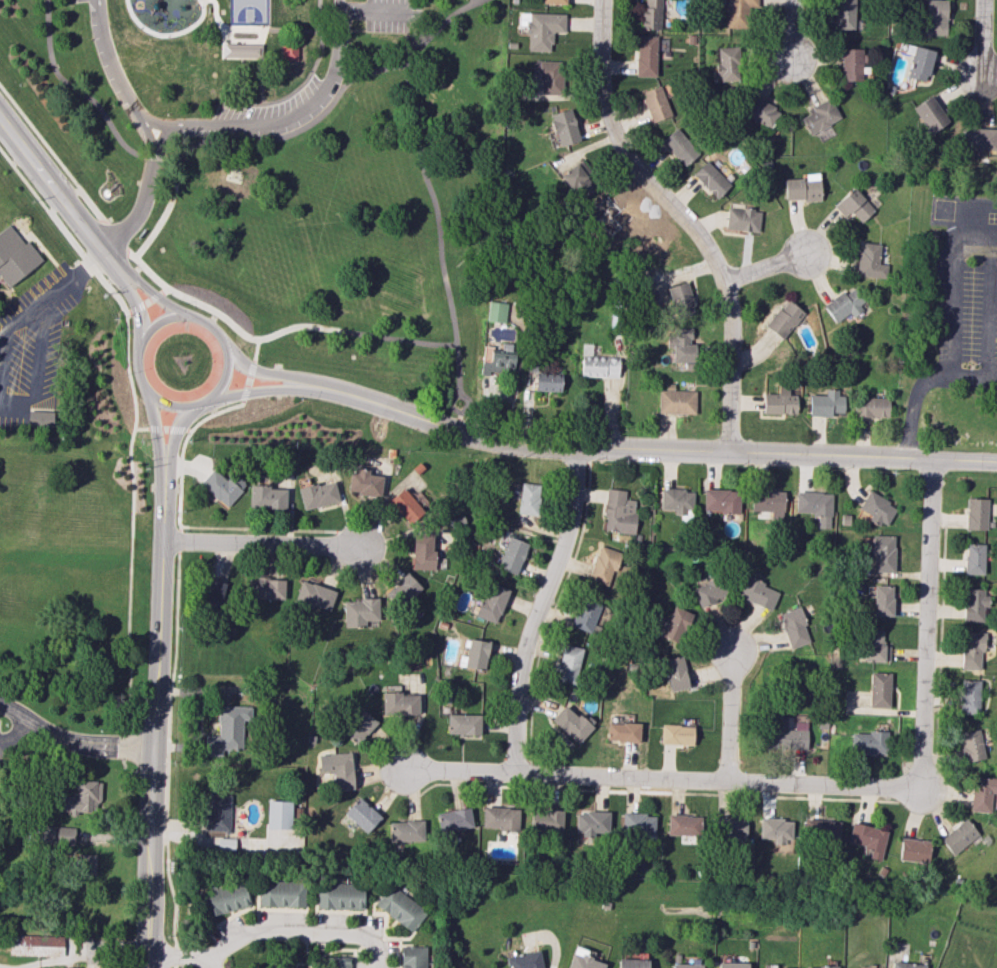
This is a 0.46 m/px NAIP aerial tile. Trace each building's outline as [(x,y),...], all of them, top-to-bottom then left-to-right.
[(661,0),(643,0),(642,29),(660,30),(661,0)] [(758,0),(727,0),(726,29),(748,30),(749,6),(757,6),(758,0)] [(834,30),(855,29),(854,0),(833,0),(834,30)] [(947,0),(926,0),(925,34),(946,34),(947,0)] [(564,33),(565,14),(520,13),(520,20),(527,20),(526,51),(551,51),(552,33),(564,33)] [(655,77),(656,36),(636,36),(635,76),(655,77)] [(282,37),(299,37),(299,65),(282,64),(282,37)] [(262,44),(222,44),(221,58),(261,58),(262,44)] [(934,51),(914,46),(907,77),(927,82),(934,51)] [(717,63),(711,63),(712,82),(739,81),(738,47),(717,47),(717,63)] [(862,48),(841,49),(841,81),(862,80),(862,48)] [(539,94),(560,95),(561,61),(540,60),(539,94)] [(651,122),(671,115),(660,85),(640,92),(651,122)] [(913,107),(929,134),(948,122),(931,95),(913,107)] [(779,108),(750,96),(742,115),(771,127),(779,108)] [(801,117),(808,134),(840,120),(831,98),(806,108),(808,114),(801,117)] [(578,142),(572,109),(550,113),(556,146),(578,142)] [(699,152),(675,127),(660,141),(684,166),(699,152)] [(558,176),(571,193),(594,174),(580,158),(558,176)] [(730,185),(706,160),(692,174),(715,199),(730,185)] [(819,178),(783,180),(784,201),(820,199),(819,178)] [(875,209),(852,187),(835,204),(847,215),(850,212),(861,222),(875,209)] [(726,208),(726,230),(759,231),(760,209),(726,208)] [(10,287),(0,274),(0,234),(8,228),(21,243),(25,240),(42,262),(10,287)] [(857,275),(886,277),(886,261),(879,260),(880,243),(858,242),(857,275)] [(668,286),(675,317),(694,313),(687,282),(668,286)] [(849,313),(852,317),(866,309),(853,288),(844,294),(843,292),(823,304),(834,323),(849,313)] [(780,340),(804,313),(788,299),(764,326),(780,340)] [(506,303),(488,302),(487,321),(504,322),(506,303)] [(667,347),(672,347),(672,362),(696,361),(696,343),(691,344),(691,328),(667,328),(667,347)] [(482,347),(481,372),(513,373),(514,344),(501,344),(501,348),(482,347)] [(618,377),(619,358),(591,358),(591,344),(581,344),(580,376),(618,377)] [(534,391),(561,392),(561,374),(535,373),(534,391)] [(796,395),(789,395),(788,385),(778,385),(778,393),(762,393),(763,414),(796,413),(796,395)] [(809,416),(831,417),(831,412),(841,413),(841,389),(826,389),(825,395),(809,395),(809,416)] [(695,414),(695,391),(658,390),(658,413),(695,414)] [(888,418),(888,398),(854,397),(854,417),(888,418)] [(28,426),(52,427),(53,411),(28,410),(28,426)] [(234,472),(226,480),(213,469),(199,483),(226,507),(247,484),(234,472)] [(381,476),(368,474),(368,471),(350,469),(347,492),(379,496),(381,476)] [(299,487),(303,509),(338,502),(334,481),(299,487)] [(539,514),(540,484),(519,483),(518,514),(539,514)] [(286,509),(286,487),(250,486),(249,508),(286,509)] [(417,492),(412,497),(402,487),(387,501),(405,520),(426,500),(417,492)] [(625,490),(607,489),(603,531),(634,534),(637,500),(625,499),(625,490)] [(693,489),(660,489),(660,509),(693,510),(693,489)] [(738,513),(739,490),(703,489),(702,512),(738,513)] [(782,489),(751,491),(751,516),(783,514),(782,489)] [(795,513),(817,513),(816,527),(830,528),(831,493),(795,491),(795,513)] [(896,505),(866,492),(858,512),(888,524),(896,505)] [(965,529),(987,530),(987,498),(966,498),(965,529)] [(412,535),(412,569),(433,569),(433,535),(412,535)] [(872,571),(894,572),(894,535),(873,535),(872,571)] [(528,544),(508,536),(496,567),(516,575),(528,544)] [(965,574),(984,574),(984,544),(965,543),(965,574)] [(620,552),(599,545),(588,580),(609,587),(620,552)] [(400,608),(421,588),(407,572),(386,592),(400,608)] [(770,611),(779,591),(745,576),(737,596),(770,611)] [(720,577),(691,586),(698,606),(727,597),(720,577)] [(247,598),(285,599),(286,579),(248,578),(247,598)] [(202,604),(223,605),(224,580),(203,580),(202,604)] [(295,600),(329,611),(336,591),(301,580),(295,600)] [(509,590),(488,582),(475,616),(495,624),(509,590)] [(891,616),(892,586),(873,585),(873,615),(891,616)] [(984,589),(964,588),(963,621),(983,621),(984,589)] [(590,633),(601,605),(581,597),(570,625),(590,633)] [(344,627),(378,626),(378,599),(344,600),(344,627)] [(681,644),(693,614),(671,605),(659,636),(681,644)] [(811,641),(798,607),(778,614),(790,649),(811,641)] [(890,646),(882,645),(882,630),(866,629),(865,661),(889,662),(890,646)] [(961,669),(982,670),(983,632),(961,632),(961,669)] [(459,655),(457,666),(484,670),(489,641),(469,638),(466,656),(459,655)] [(582,648),(561,644),(554,680),(574,684),(582,648)] [(667,691),(686,689),(682,656),(664,658),(667,691)] [(890,673),(869,672),(868,707),(889,708),(890,673)] [(959,713),(979,714),(980,680),(960,679),(959,713)] [(418,693),(382,694),(383,715),(418,714),(418,693)] [(595,723),(586,715),(582,720),(564,704),(551,719),(577,743),(595,723)] [(251,706),(218,705),(217,735),(204,735),(204,755),(222,756),(222,749),(241,750),(242,720),(250,720),(251,706)] [(376,722),(360,707),(340,729),(356,744),(376,722)] [(479,735),(480,715),(447,714),(447,734),(479,735)] [(786,716),(769,715),(768,748),(806,749),(806,730),(785,729),(786,716)] [(638,742),(639,723),(607,723),(606,741),(638,742)] [(660,744),(692,745),(693,726),(660,725),(660,744)] [(957,733),(963,763),(985,758),(978,729),(957,733)] [(851,731),(850,753),(885,754),(886,732),(851,731)] [(318,754),(319,771),(334,770),(335,790),(353,789),(351,753),(318,754)] [(996,794),(996,777),(972,777),(971,811),(991,812),(992,794),(996,794)] [(100,781),(77,780),(76,795),(60,795),(60,810),(68,811),(68,812),(100,813),(100,781)] [(230,795),(210,794),(210,814),(204,814),(204,831),(229,832),(230,795)] [(381,816),(357,797),(344,814),(367,833),(381,816)] [(291,829),(292,801),(267,800),(266,828),(291,829)] [(482,829),(518,830),(518,807),(482,807),(482,829)] [(437,811),(438,831),(472,828),(470,809),(437,811)] [(563,810),(530,810),(530,832),(562,832),(563,810)] [(577,811),(575,837),(608,838),(609,812),(577,811)] [(655,814),(622,813),(621,837),(654,838),(655,814)] [(667,834),(701,835),(701,815),(667,814),(667,834)] [(746,819),(720,818),(720,838),(746,839),(746,819)] [(773,842),(791,842),(792,819),(759,818),(759,838),(773,839),(773,842)] [(953,855),(979,834),(965,818),(940,839),(953,855)] [(808,819),(807,843),(839,844),(840,820),(808,819)] [(389,821),(390,841),(423,840),(422,820),(389,821)] [(880,860),(887,830),(852,822),(847,842),(871,848),(869,858),(880,860)] [(74,841),(74,827),(52,827),(52,840),(74,841)] [(899,861),(928,862),(929,840),(900,839),(899,861)] [(81,868),(87,868),(87,875),(95,875),(96,854),(81,854),(81,868)] [(210,918),(250,903),(241,879),(201,894),(210,918)] [(259,881),(258,906),(305,907),(306,882),(259,881)] [(317,908),(363,909),(364,884),(317,883),(317,908)] [(374,903),(410,932),(426,912),(389,883),(374,903)] [(9,954),(63,955),(63,936),(10,935),(9,954)] [(400,967),(424,967),(424,946),(400,946),(400,967)] [(605,964),(589,959),(591,951),(574,946),(567,967),(603,967),(605,964)] [(538,950),(505,957),(507,967),(542,967),(538,950)] [(350,957),(324,956),(324,967),(350,967),(350,957)] [(618,958),(618,967),(648,967),(648,959),(618,958)]
